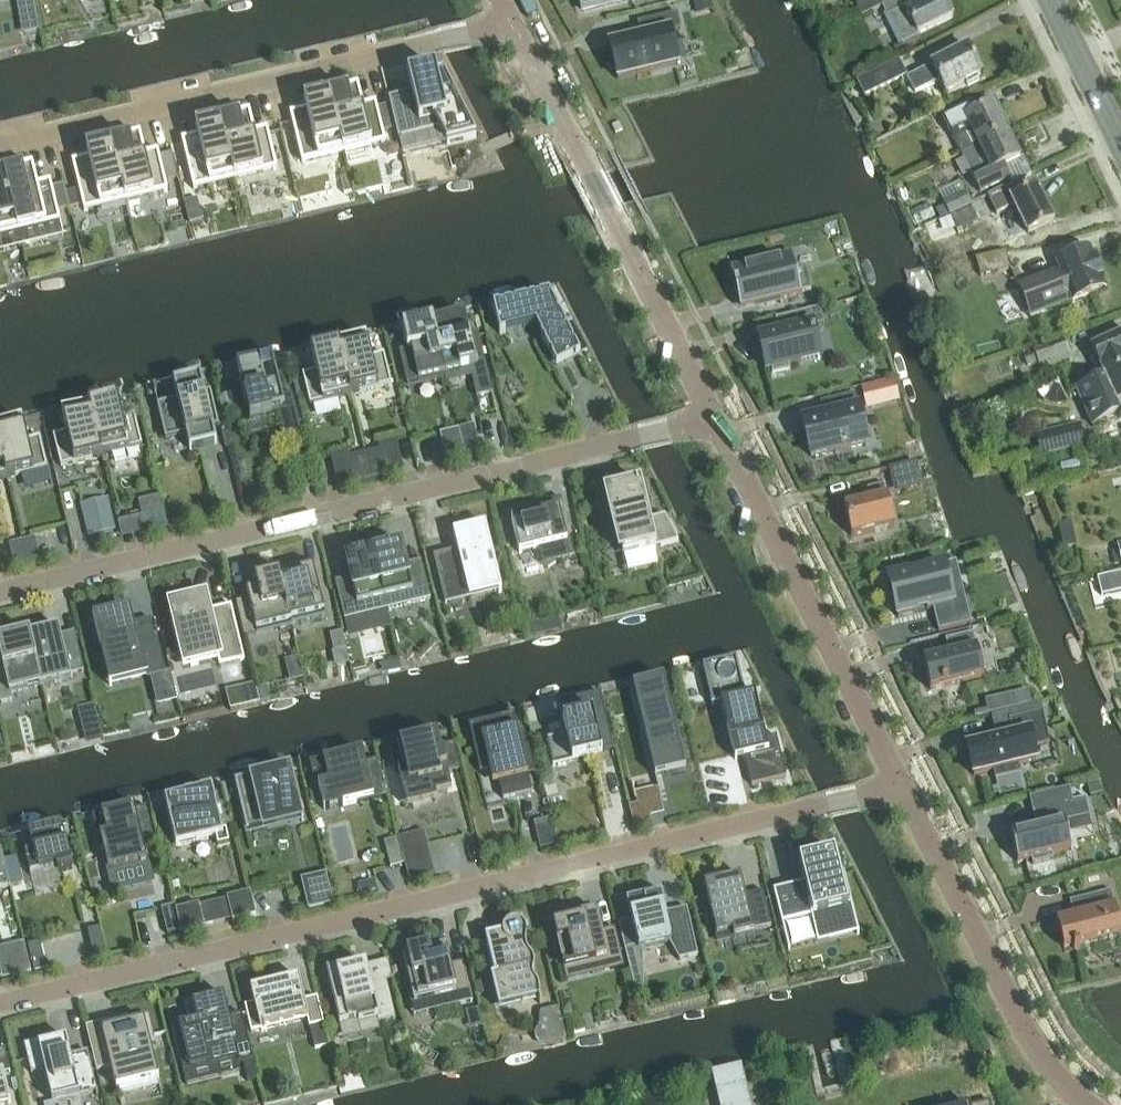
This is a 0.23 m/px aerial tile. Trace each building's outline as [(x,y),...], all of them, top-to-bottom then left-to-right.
[(583,11),(629,0),(580,0),(583,11)] [(696,14),(712,10),(710,0),(693,0),(696,14)] [(856,5),(861,16),(894,0),(866,0),(856,5)] [(953,18),(944,0),(932,0),(913,10),(908,0),(894,0),(861,16),(862,17),(882,7),(902,47),(920,38),(919,35),(953,18)] [(35,1),(20,4),(23,17),(37,14),(35,1)] [(641,37),(610,45),(618,79),(678,65),(670,32),(681,29),(677,13),(637,23),(641,37)] [(967,48),(924,70),(924,71),(916,75),(912,78),(917,88),(921,86),(937,78),(945,93),(967,82),(969,86),(979,80),(977,76),(981,75),(967,48)] [(865,98),(906,75),(898,60),(857,82),(865,98)] [(388,91),(389,97),(400,140),(403,155),(433,148),(434,149),(441,148),(477,139),(444,74),(437,76),(436,70),(416,75),(409,77),(411,86),(388,91)] [(350,93),(330,98),(331,99),(344,155),(386,145),(383,132),(379,116),(377,110),(364,114),(358,91),(350,93)] [(344,155),(331,99),(330,98),(325,99),(325,98),(304,103),(307,112),(291,116),(303,166),(344,155)] [(943,114),(963,154),(1006,132),(993,105),(978,113),(971,99),(943,114)] [(389,106),(377,108),(379,116),(383,132),(395,129),(389,106)] [(240,117),(221,122),(221,123),(235,179),(277,169),(270,141),(268,135),(255,138),(249,115),(240,118),(240,117)] [(197,136),(181,140),(192,184),(193,190),(235,179),(221,123),(221,122),(215,123),(195,127),(197,136)] [(1006,132),(963,154),(981,191),(1008,179),(1003,167),(1020,159),(1006,132)] [(131,139),(112,144),(112,145),(126,202),(168,191),(161,163),(160,163),(159,157),(146,160),(140,138),(131,140),(131,139)] [(79,190),(66,193),(70,209),(83,206),(84,212),(126,202),(112,145),(112,144),(106,145),(86,150),(88,159),(72,162),(79,190)] [(24,170),(4,175),(5,176),(18,232),(60,222),(58,212),(70,209),(64,185),(51,188),(38,191),(33,168),(24,171),(24,170)] [(348,174),(340,176),(344,194),(353,192),(348,174)] [(18,232),(5,176),(4,175),(0,176),(0,237),(18,232)] [(1036,187),(1017,196),(1011,184),(988,196),(997,214),(1015,205),(1029,233),(1052,221),(1051,219),(1054,218),(1048,205),(1045,207),(1036,187)] [(943,202),(950,215),(972,204),(966,192),(943,202)] [(197,199),(184,202),(189,224),(202,220),(197,199)] [(951,217),(921,230),(927,243),(991,215),(984,201),(973,205),(972,204),(950,215),(951,217)] [(981,276),(1012,269),(1006,251),(976,259),(981,276)] [(1060,270),(1018,286),(1031,318),(1072,301),(1073,303),(1105,290),(1090,251),(1058,264),(1060,270)] [(753,262),(730,268),(734,284),(735,291),(737,296),(740,309),(762,304),(779,300),(780,304),(782,304),(781,300),(802,295),(801,293),(810,291),(805,270),(796,273),(792,253),(772,258),(771,255),(752,260),(753,262)] [(549,294),(493,308),(500,335),(506,333),(505,332),(536,325),(541,336),(541,337),(556,367),(580,355),(549,294)] [(807,329),(803,312),(775,319),(779,335),(759,340),(766,370),(772,368),(773,373),(790,369),(789,364),(820,356),(813,327),(807,329)] [(464,313),(433,321),(446,375),(469,369),(473,382),(489,379),(478,333),(469,335),(464,313)] [(446,375),(433,321),(402,328),(407,350),(399,352),(407,384),(432,378),(434,383),(446,380),(447,384),(449,383),(446,375)] [(1093,349),(1105,377),(1120,369),(1120,336),(1093,349)] [(364,337),(338,344),(351,396),(392,384),(384,355),(371,358),(364,337)] [(1033,352),(1038,365),(1069,353),(1063,339),(1033,352)] [(302,375),(310,404),(351,396),(338,344),(310,352),(314,371),(302,375)] [(278,413),(284,438),(301,434),(292,394),(282,396),(272,355),(270,356),(271,360),(237,368),(239,378),(246,408),(247,407),(250,420),(278,413)] [(1076,391),(1092,425),(1120,412),(1120,370),(1076,391)] [(190,450),(216,444),(213,429),(219,427),(210,393),(204,394),(200,377),(173,384),(177,401),(157,406),(165,440),(186,435),(190,450)] [(878,403),(874,384),(860,387),(865,406),(878,403)] [(827,417),(802,423),(811,457),(867,443),(855,394),(827,401),(830,413),(827,417)] [(89,406),(101,458),(102,457),(102,456),(142,447),(135,416),(122,419),(117,399),(89,406)] [(60,467),(101,458),(89,406),(88,406),(88,407),(61,413),(66,434),(53,437),(60,467)] [(6,480),(7,479),(7,478),(47,469),(40,438),(27,441),(22,421),(0,426),(0,452),(6,480)] [(1080,423),(1035,434),(1041,455),(1085,444),(1080,423)] [(441,434),(446,456),(463,452),(458,430),(441,434)] [(476,433),(461,436),(467,458),(481,455),(476,433)] [(379,450),(365,454),(371,479),(385,475),(380,454),(379,450)] [(365,454),(350,457),(354,474),(356,482),(371,479),(365,454)] [(912,463),(888,469),(891,483),(916,477),(919,476),(916,463),(912,463)] [(611,508),(622,556),(638,552),(678,543),(665,516),(649,520),(641,484),(634,486),(635,490),(608,497),(611,507),(611,508)] [(869,499),(843,505),(851,534),(894,524),(885,485),(867,489),(869,499)] [(544,503),(513,510),(515,519),(511,520),(519,554),(539,549),(542,564),(575,557),(571,540),(567,541),(559,508),(546,512),(544,503)] [(109,509),(83,515),(89,536),(114,530),(109,509)] [(163,517),(143,522),(147,537),(167,532),(163,517)] [(1070,523),(1058,526),(1064,550),(1075,547),(1070,523)] [(485,525),(453,533),(455,542),(458,551),(433,556),(445,605),(447,605),(447,604),(471,598),(468,586),(495,579),(499,593),(501,592),(489,540),(485,525)] [(16,540),(23,562),(50,554),(43,532),(16,540)] [(373,553),(388,609),(430,599),(423,568),(408,572),(401,546),(373,553)] [(337,589),(344,620),(388,609),(373,553),(345,560),(352,585),(337,589)] [(273,577),(285,629),(292,627),(292,625),(325,617),(312,562),(276,571),(278,576),(273,577)] [(972,623),(963,588),(950,591),(943,565),(888,578),(898,618),(933,609),(939,632),(972,623)] [(1118,575),(1097,580),(1101,598),(1120,593),(1120,586),(1118,575)] [(279,631),(285,629),(273,577),(255,582),(257,589),(247,592),(250,607),(237,611),(243,635),(277,626),(279,631)] [(203,594),(167,603),(183,669),(218,660),(219,667),(244,661),(231,606),(208,611),(203,594)] [(94,621),(104,661),(110,659),(114,677),(145,669),(147,677),(147,678),(166,674),(158,639),(136,644),(131,624),(128,612),(94,621)] [(541,620),(525,624),(528,637),(544,633),(541,620)] [(28,635),(41,687),(71,680),(70,675),(84,672),(77,646),(63,649),(58,628),(28,635)] [(342,632),(330,634),(334,651),(346,648),(342,632)] [(923,662),(930,691),(984,677),(973,633),(945,640),(949,655),(923,662)] [(1,704),(9,702),(12,701),(11,694),(41,687),(28,635),(0,642),(0,657),(2,664),(0,665),(0,701),(1,704)] [(736,658),(703,666),(712,705),(721,703),(735,760),(745,758),(752,786),(786,778),(776,737),(766,739),(755,695),(745,697),(736,658)] [(399,660),(386,663),(388,672),(401,669),(399,660)] [(639,711),(655,777),(686,769),(663,678),(633,686),(639,711)] [(231,710),(260,702),(256,690),(227,697),(231,710)] [(1006,696),(985,701),(988,715),(1010,710),(1006,696)] [(564,729),(544,734),(551,760),(613,744),(601,697),(558,707),(564,729)] [(94,704),(77,708),(81,726),(98,722),(94,704)] [(1050,744),(1042,712),(1008,720),(1012,737),(967,748),(974,776),(993,772),(995,780),(1020,774),(1018,766),(1036,761),(1033,748),(1050,744)] [(480,772),(486,771),(489,785),(498,783),(503,800),(532,793),(527,775),(524,762),(531,760),(534,773),(535,773),(528,747),(521,748),(513,715),(487,721),(489,728),(470,732),(480,772)] [(403,768),(403,771),(398,772),(407,808),(437,801),(436,795),(446,793),(452,792),(447,774),(460,771),(454,744),(441,747),(437,733),(396,743),(397,746),(389,748),(394,770),(403,768)] [(362,751),(323,761),(328,783),(318,785),(324,810),(358,802),(359,804),(360,804),(360,802),(385,796),(385,798),(387,797),(378,761),(365,764),(362,751)] [(248,828),(259,826),(261,832),(304,822),(304,821),(291,768),(234,782),(246,831),(249,831),(248,828)] [(1089,784),(1089,785),(1092,797),(1095,796),(1102,794),(1099,782),(1089,784)] [(165,800),(167,810),(176,847),(215,837),(218,846),(229,844),(226,831),(222,832),(217,809),(221,808),(220,807),(216,808),(212,788),(165,800)] [(1053,792),(1053,794),(1056,805),(1032,811),(1036,827),(1010,834),(1017,863),(1031,860),(1032,865),(1053,860),(1052,855),(1071,850),(1065,823),(1090,817),(1086,798),(1073,801),(1070,788),(1053,792)] [(652,822),(650,817),(647,802),(637,804),(629,806),(634,827),(652,822)] [(100,837),(106,860),(109,874),(148,865),(142,841),(141,835),(152,832),(146,808),(135,811),(134,807),(101,814),(106,835),(100,837)] [(61,824),(28,833),(33,853),(25,855),(30,876),(56,869),(57,873),(72,870),(61,824)] [(424,832),(398,839),(402,853),(427,846),(424,832)] [(384,843),(391,868),(404,865),(397,839),(384,842),(384,843)] [(783,924),(823,915),(829,937),(856,931),(856,934),(856,935),(858,934),(843,874),(839,875),(834,853),(821,857),(822,862),(801,867),(805,884),(773,892),(782,929),(784,929),(783,924)] [(16,858),(4,861),(10,888),(22,885),(16,858)] [(431,860),(406,867),(409,881),(435,874),(431,860)] [(771,926),(763,892),(745,896),(740,876),(704,885),(716,936),(732,932),(734,938),(754,933),(753,930),(771,926)] [(310,910),(331,904),(328,889),(306,894),(310,910)] [(1074,951),(1079,949),(1078,946),(1120,935),(1120,931),(1117,915),(1111,891),(1069,901),(1075,922),(1058,927),(1063,949),(1073,947),(1074,951)] [(227,898),(232,922),(256,916),(250,893),(227,898)] [(625,949),(635,992),(643,990),(643,950),(669,944),(679,962),(682,960),(681,959),(698,956),(687,909),(666,914),(661,894),(626,902),(631,921),(632,921),(638,946),(625,949)] [(181,932),(181,934),(205,929),(199,905),(175,911),(181,932)] [(168,935),(181,932),(175,911),(174,906),(161,909),(168,935)] [(615,929),(600,933),(595,911),(553,921),(554,927),(553,927),(556,939),(557,938),(564,968),(588,962),(591,974),(622,966),(622,968),(624,968),(615,929)] [(533,980),(533,978),(533,975),(534,972),(534,970),(534,967),(534,965),(533,961),(531,959),(529,956),(528,954),(527,952),(526,948),(526,945),(526,943),(527,937),(527,934),(526,930),(524,928),(523,927),(521,925),(518,924),(515,923),(512,924),(509,925),(507,926),(505,928),(504,930),(503,932),(502,935),(503,940),(487,944),(498,991),(502,1005),(520,1000),(522,1000),(538,996),(540,1005),(541,1004),(540,1000),(539,991),(538,989),(536,985),(534,982),(533,980)] [(106,954),(99,927),(87,930),(93,957),(106,954)] [(24,942),(7,946),(15,977),(31,973),(24,942)] [(46,969),(40,942),(27,945),(34,972),(46,969)] [(473,1002),(464,966),(449,969),(446,955),(445,955),(444,948),(439,950),(439,949),(426,952),(425,949),(424,950),(425,952),(403,958),(411,994),(409,995),(409,996),(412,995),(414,1005),(435,1000),(436,1007),(455,1002),(456,1006),(473,1002)] [(353,965),(326,972),(339,1025),(358,1020),(359,1023),(377,1019),(378,1023),(395,1019),(386,980),(370,984),(366,967),(354,970),(353,965)] [(298,978),(250,990),(254,1004),(245,1006),(251,1033),(307,1019),(309,1028),(324,1024),(317,998),(304,1001),(298,978)] [(182,1069),(183,1073),(184,1073),(183,1069),(236,1056),(239,1065),(253,1061),(242,1015),(229,1018),(224,997),(192,1004),(197,1023),(172,1029),(177,1051),(182,1069)] [(565,1038),(565,1036),(559,1010),(558,1008),(556,1007),(548,1009),(546,1011),(545,1023),(541,1030),(540,1034),(541,1037),(543,1041),(546,1043),(550,1044),(563,1041),(565,1038)] [(102,1031),(116,1089),(159,1079),(150,1042),(155,1041),(149,1017),(117,1025),(118,1027),(102,1031)] [(402,1025),(394,1027),(396,1036),(404,1034),(402,1025)] [(97,1096),(98,1096),(87,1053),(70,1057),(66,1040),(53,1043),(52,1039),(24,1045),(31,1074),(44,1071),(52,1103),(96,1092),(97,1096)] [(177,1051),(171,1052),(175,1070),(182,1069),(177,1051)] [(742,1065),(711,1072),(719,1104),(752,1104),(742,1065)] [(10,1103),(3,1073),(0,1073),(0,1104),(1,1104),(10,1103)]
